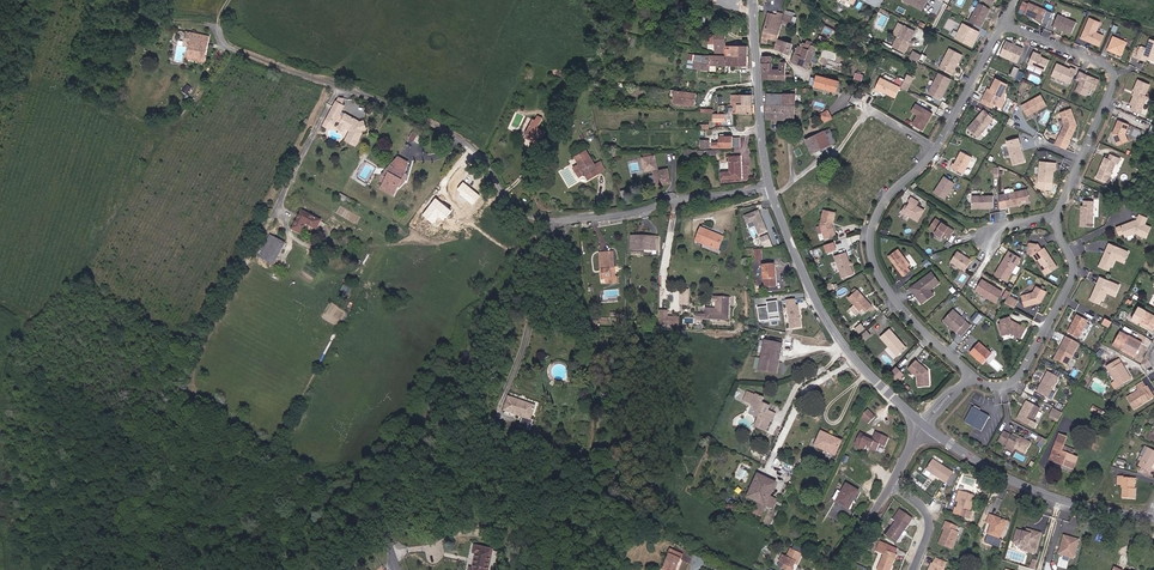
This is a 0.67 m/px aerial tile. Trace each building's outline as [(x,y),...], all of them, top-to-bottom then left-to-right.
[(929,0),(909,0),(912,2),(911,5),(923,11),(929,0)] [(982,28),(992,9),(980,3),(971,22),(982,28)] [(1044,22),(1049,11),(1031,3),(1027,14),(1044,22)] [(775,21),(782,23),(783,17),(779,16),(770,13),(764,41),(770,42),(771,37),(773,29),(775,21)] [(1074,35),(1079,24),(1061,16),(1055,29),(1060,31),(1060,29),(1065,30),(1074,35)] [(1106,37),(1098,34),(1102,24),(1092,19),(1083,39),(1092,41),(1093,44),(1101,47),(1106,37)] [(775,21),(773,29),(783,31),(785,23),(783,23),(782,23),(775,21)] [(976,41),(980,32),(965,24),(957,38),(974,47),(977,41),(976,41)] [(826,26),(820,38),(830,42),(835,30),(826,26)] [(910,45),(912,41),(916,32),(905,26),(894,48),(906,53),(910,45)] [(773,29),(771,37),(780,40),(781,40),(783,31),(773,29)] [(194,32),(189,57),(204,59),(209,35),(194,32)] [(728,55),(728,56),(750,56),(750,46),(728,46),(727,35),(717,35),(717,44),(713,43),(713,51),(728,52),(728,55)] [(1123,57),(1129,44),(1116,38),(1110,51),(1123,57)] [(780,40),(778,47),(792,52),(794,43),(781,40),(780,40)] [(798,53),(809,57),(814,45),(815,42),(810,41),(809,43),(806,42),(804,47),(801,45),(798,53)] [(1019,63),(1025,50),(1020,48),(1020,49),(1014,47),(1015,45),(1009,42),(1003,56),(1019,63)] [(820,47),(814,45),(809,57),(798,53),(795,62),(809,69),(820,47)] [(954,75),(964,55),(952,48),(941,68),(954,75)] [(914,55),(911,61),(920,64),(924,56),(919,53),(917,57),(914,55)] [(728,66),(728,56),(728,55),(717,54),(701,55),(701,63),(692,61),(691,68),(709,72),(710,66),(728,66)] [(1046,72),(1051,61),(1042,57),(1035,54),(1030,65),(1046,72)] [(728,66),(750,66),(750,56),(728,56),(728,66)] [(765,79),(778,79),(778,69),(774,69),(775,63),(763,62),(765,79)] [(789,63),(782,62),(781,69),(778,69),(778,79),(794,79),(794,75),(788,74),(789,63)] [(1071,85),(1077,71),(1073,69),(1072,70),(1059,65),(1054,77),(1071,85)] [(857,72),(855,78),(862,80),(864,74),(857,72)] [(942,99),(952,79),(941,73),(931,93),(942,99)] [(1101,82),(1081,73),(1078,80),(1082,82),(1078,92),(1088,97),(1091,89),(1097,91),(1101,82)] [(1030,79),(1039,83),(1041,78),(1032,74),(1030,79)] [(838,92),(841,81),(819,75),(817,85),(838,92)] [(915,78),(909,75),(902,88),(907,90),(915,78)] [(897,77),(895,83),(902,85),(903,78),(897,77)] [(902,88),(882,78),(877,89),(897,98),(902,88)] [(1001,101),(1004,100),(1007,96),(1005,92),(1009,85),(998,80),(994,88),(996,88),(994,92),(990,90),(983,103),(993,109),(996,104),(998,106),(1001,101)] [(1151,87),(1140,82),(1136,92),(1137,92),(1138,93),(1136,97),(1132,106),(1135,107),(1133,111),(1142,115),(1149,99),(1146,98),(1151,87)] [(785,95),(769,94),(768,118),(796,121),(796,118),(799,118),(799,114),(796,114),(797,91),(793,90),(793,94),(785,93),(785,95)] [(674,105),(695,107),(697,94),(676,92),(674,105)] [(738,104),(753,105),(754,94),(734,95),(734,100),(738,100),(738,104)] [(1029,117),(1049,106),(1043,96),(1023,107),(1029,117)] [(343,117),(347,107),(339,103),(330,121),(338,125),(340,122),(343,117)] [(736,113),(754,114),(754,105),(753,105),(738,104),(735,104),(736,113)] [(919,115),(924,107),(918,104),(913,112),(919,115)] [(924,131),(929,121),(930,121),(934,114),(924,107),(914,125),(924,131)] [(1073,110),(1062,114),(1067,126),(1062,137),(1072,142),(1079,127),(1078,125),(1077,125),(1073,110)] [(833,118),(829,111),(822,115),(825,122),(833,118)] [(996,119),(986,111),(979,120),(980,120),(970,129),(980,138),(996,119)] [(370,131),(367,122),(361,124),(358,121),(348,115),(344,124),(343,126),(349,129),(352,131),(353,134),(348,142),(359,147),(365,135),(364,134),(365,132),(370,131)] [(1131,126),(1120,121),(1115,135),(1116,136),(1119,147),(1130,143),(1127,135),(1131,126)] [(539,126),(531,123),(523,139),(537,146),(538,146),(544,149),(547,143),(541,139),(544,133),(537,130),(539,126)] [(814,154),(832,145),(825,131),(806,140),(814,154)] [(721,137),(721,142),(715,142),(715,147),(734,147),(734,136),(721,137)] [(701,139),(702,148),(711,148),(711,139),(701,139)] [(1020,139),(1009,142),(1015,166),(1026,163),(1020,139)] [(407,181),(413,172),(418,160),(404,151),(392,164),(396,166),(390,177),(385,187),(398,194),(403,185),(405,186),(409,182),(407,181)] [(586,151),(575,156),(578,164),(571,168),(575,176),(579,174),(583,175),(584,177),(589,175),(590,178),(598,174),(594,165),(593,166),(586,151)] [(965,174),(974,158),(962,152),(955,164),(954,164),(952,168),(965,174)] [(659,170),(656,155),(643,158),(646,171),(655,170),(658,185),(671,182),(668,168),(659,170)] [(717,178),(739,178),(739,156),(727,156),(726,172),(717,172),(717,178)] [(1122,160),(1112,156),(1110,160),(1106,159),(1097,179),(1109,184),(1117,164),(1120,165),(1122,160)] [(1058,164),(1042,162),(1039,183),(1054,184),(1055,169),(1057,169),(1058,164)] [(388,167),(387,175),(390,177),(396,166),(392,164),(388,167)] [(994,167),(995,177),(1004,176),(1004,170),(999,171),(999,166),(994,167)] [(945,200),(956,184),(945,177),(940,187),(935,193),(945,200)] [(480,195),(463,182),(456,191),(473,204),(480,195)] [(1029,190),(1006,195),(1008,207),(1031,203),(1029,190)] [(920,202),(913,197),(910,201),(911,202),(907,208),(906,206),(902,211),(918,222),(925,211),(918,206),(920,202)] [(994,209),(994,197),(973,197),(973,209),(994,209)] [(451,211),(435,198),(421,215),(432,224),(437,218),(442,222),(451,211)] [(1094,228),(1095,202),(1085,202),(1085,207),(1083,207),(1082,227),(1094,228)] [(768,231),(760,210),(746,215),(749,223),(755,221),(760,234),(768,231)] [(837,236),(833,225),(836,212),(825,210),(821,225),(826,239),(837,236)] [(295,228),(304,233),(309,223),(320,229),(324,221),(304,211),(295,228)] [(1146,239),(1151,229),(1144,226),(1147,220),(1139,217),(1136,223),(1135,223),(1133,224),(1133,225),(1132,226),(1130,225),(1121,228),(1124,235),(1125,239),(1127,238),(1132,236),(1135,235),(1146,239)] [(955,232),(947,226),(946,226),(937,219),(930,229),(945,239),(947,236),(951,238),(955,232)] [(715,228),(705,225),(699,237),(707,241),(705,244),(719,249),(726,233),(715,228)] [(275,264),(286,241),(270,234),(259,257),(275,264)] [(765,248),(773,245),(769,234),(761,237),(765,248)] [(659,250),(660,237),(636,236),(635,249),(659,250)] [(824,244),(826,252),(837,249),(835,241),(824,244)] [(288,243),(283,253),(296,260),(302,250),(288,243)] [(1038,245),(1030,243),(1028,254),(1031,254),(1032,256),(1033,256),(1036,261),(1038,260),(1042,266),(1043,266),(1045,270),(1042,271),(1045,276),(1057,268),(1055,264),(1054,265),(1051,261),(1052,260),(1045,248),(1041,251),(1038,245)] [(1129,254),(1110,245),(1108,250),(1110,251),(1108,255),(1106,255),(1102,264),(1110,267),(1113,268),(1116,260),(1125,264),(1129,254)] [(910,265),(899,250),(889,257),(903,276),(910,271),(908,267),(910,265)] [(606,279),(608,279),(609,284),(618,283),(618,278),(615,278),(614,251),(599,252),(601,268),(605,268),(605,279),(606,279)] [(854,274),(846,252),(835,256),(843,278),(854,274)] [(972,261),(958,252),(952,262),(966,271),(972,261)] [(1007,282),(1022,259),(1010,252),(996,275),(1007,282)] [(293,267),(296,260),(283,253),(280,260),(293,267)] [(776,276),(775,263),(764,264),(765,277),(776,276)] [(940,283),(932,273),(911,288),(922,303),(930,297),(927,293),(930,290),(940,283)] [(1116,298),(1120,287),(1101,279),(1099,288),(1093,297),(1102,301),(1104,302),(1107,294),(1116,298)] [(1003,292),(983,281),(977,291),(996,303),(1003,292)] [(340,292),(348,296),(352,287),(345,283),(340,292)] [(1042,303),(1047,293),(1037,287),(1034,293),(1022,297),(1025,308),(1042,303)] [(680,304),(690,305),(691,288),(681,288),(680,304)] [(873,306),(867,299),(865,299),(858,290),(849,298),(861,311),(864,308),(867,312),(873,306)] [(731,297),(719,296),(719,301),(718,308),(708,307),(707,318),(730,320),(731,297)] [(1018,302),(1009,297),(1005,304),(1014,309),(1018,302)] [(802,326),(799,304),(796,305),(796,298),(788,299),(792,328),(802,326)] [(757,308),(759,321),(779,319),(777,301),(766,302),(767,306),(757,308)] [(1085,307),(1082,312),(1094,319),(1097,314),(1085,307)] [(1153,329),(1153,315),(1140,307),(1133,319),(1153,330),(1153,329)] [(680,324),(681,316),(669,316),(669,310),(661,309),(660,323),(680,324)] [(967,322),(953,310),(943,321),(957,333),(967,322)] [(978,310),(971,318),(978,324),(985,317),(978,310)] [(1079,339),(1088,322),(1078,316),(1068,333),(1079,339)] [(1021,340),(1027,329),(1016,324),(1012,323),(1010,317),(1000,320),(1002,325),(998,325),(1002,337),(1011,334),(1021,340)] [(859,335),(865,329),(861,324),(855,330),(859,335)] [(906,348),(890,329),(881,337),(898,356),(906,348)] [(1142,343),(1122,330),(1115,343),(1137,354),(1142,343)] [(864,341),(871,335),(867,331),(860,337),(864,341)] [(1079,345),(1067,338),(1059,351),(1059,354),(1058,353),(1055,360),(1067,367),(1079,345)] [(992,354),(980,343),(970,353),(983,364),(992,354)] [(785,350),(769,344),(759,373),(776,379),(785,350)] [(1132,378),(1121,359),(1111,365),(1119,378),(1117,380),(1120,385),(1132,378)] [(930,386),(929,371),(927,370),(916,360),(908,369),(918,377),(918,387),(930,386)] [(1111,365),(1109,366),(1117,380),(1119,378),(1111,365)] [(899,382),(906,375),(897,366),(890,372),(899,382)] [(1048,400),(1059,379),(1049,373),(1037,394),(1048,400)] [(1135,409),(1152,398),(1145,387),(1147,386),(1144,382),(1137,386),(1139,391),(1128,398),(1135,409)] [(1147,386),(1145,387),(1152,398),(1153,397),(1153,394),(1149,385),(1147,386)] [(765,402),(745,395),(742,404),(750,408),(750,409),(754,411),(756,417),(759,419),(755,430),(769,436),(774,422),(768,419),(772,409),(763,406),(765,402)] [(531,418),(534,404),(507,397),(503,410),(517,414),(515,425),(530,428),(533,418),(531,418)] [(1033,423),(1041,410),(1027,402),(1020,416),(1033,423)] [(1054,407),(1049,416),(1058,421),(1063,412),(1054,407)] [(981,432),(990,417),(973,408),(964,423),(981,432)] [(877,419),(870,411),(865,414),(863,419),(870,425),(877,419)] [(829,434),(823,430),(816,445),(835,454),(842,441),(828,436),(829,434)] [(859,447),(865,449),(866,446),(872,448),(877,450),(880,444),(885,446),(889,436),(876,431),(873,437),(861,432),(857,443),(860,444),(859,447)] [(1032,445),(1022,439),(1022,440),(1021,442),(1013,438),(1004,433),(999,442),(1007,446),(1005,449),(1014,454),(1017,450),(1027,455),(1032,445)] [(1054,466),(1074,473),(1078,461),(1063,456),(1068,442),(1060,439),(1050,463),(1055,465),(1054,466)] [(1144,457),(1139,465),(1150,471),(1153,465),(1153,450),(1149,447),(1144,457)] [(1139,465),(1144,457),(1140,455),(1135,463),(1139,465)] [(946,480),(952,472),(933,457),(926,466),(946,480)] [(777,481),(759,474),(749,497),(758,501),(753,512),(762,515),(766,504),(774,507),(777,499),(770,496),(777,481)] [(1134,479),(1120,476),(1119,486),(1123,486),(1123,489),(1125,489),(1124,499),(1136,499),(1137,489),(1134,489),(1134,479)] [(848,483),(839,501),(851,508),(860,490),(848,483)] [(973,493),(961,490),(958,498),(955,507),(954,507),(953,511),(969,515),(970,511),(968,511),(973,493)] [(883,535),(894,539),(906,514),(892,507),(888,516),(891,517),(883,535)] [(986,533),(998,536),(1003,517),(987,512),(985,520),(989,521),(986,533)] [(943,530),(938,542),(951,548),(957,531),(952,529),(954,526),(943,521),(941,526),(944,528),(943,530)] [(1025,543),(1026,546),(1025,550),(1032,552),(1038,531),(1029,528),(1028,531),(1023,530),(1014,528),(1011,540),(1025,543)] [(648,537),(656,541),(657,535),(650,532),(648,537)] [(1080,541),(1065,536),(1060,555),(1066,556),(1066,555),(1069,556),(1069,557),(1075,559),(1080,541)] [(895,556),(896,554),(896,553),(884,548),(886,543),(880,540),(876,549),(883,552),(875,568),(879,569),(889,569),(895,556)] [(495,550),(477,547),(476,554),(479,555),(477,569),(474,569),(491,569),(495,550)] [(676,563),(680,565),(684,553),(676,549),(673,555),(670,554),(664,569),(666,569),(674,569),(676,563)] [(794,549),(790,557),(785,554),(782,561),(786,563),(784,568),(787,569),(793,569),(796,564),(798,559),(803,561),(806,555),(794,549)] [(825,559),(813,554),(810,559),(819,563),(818,565),(822,567),(825,559)] [(934,556),(931,562),(928,569),(942,569),(945,561),(934,556)]
